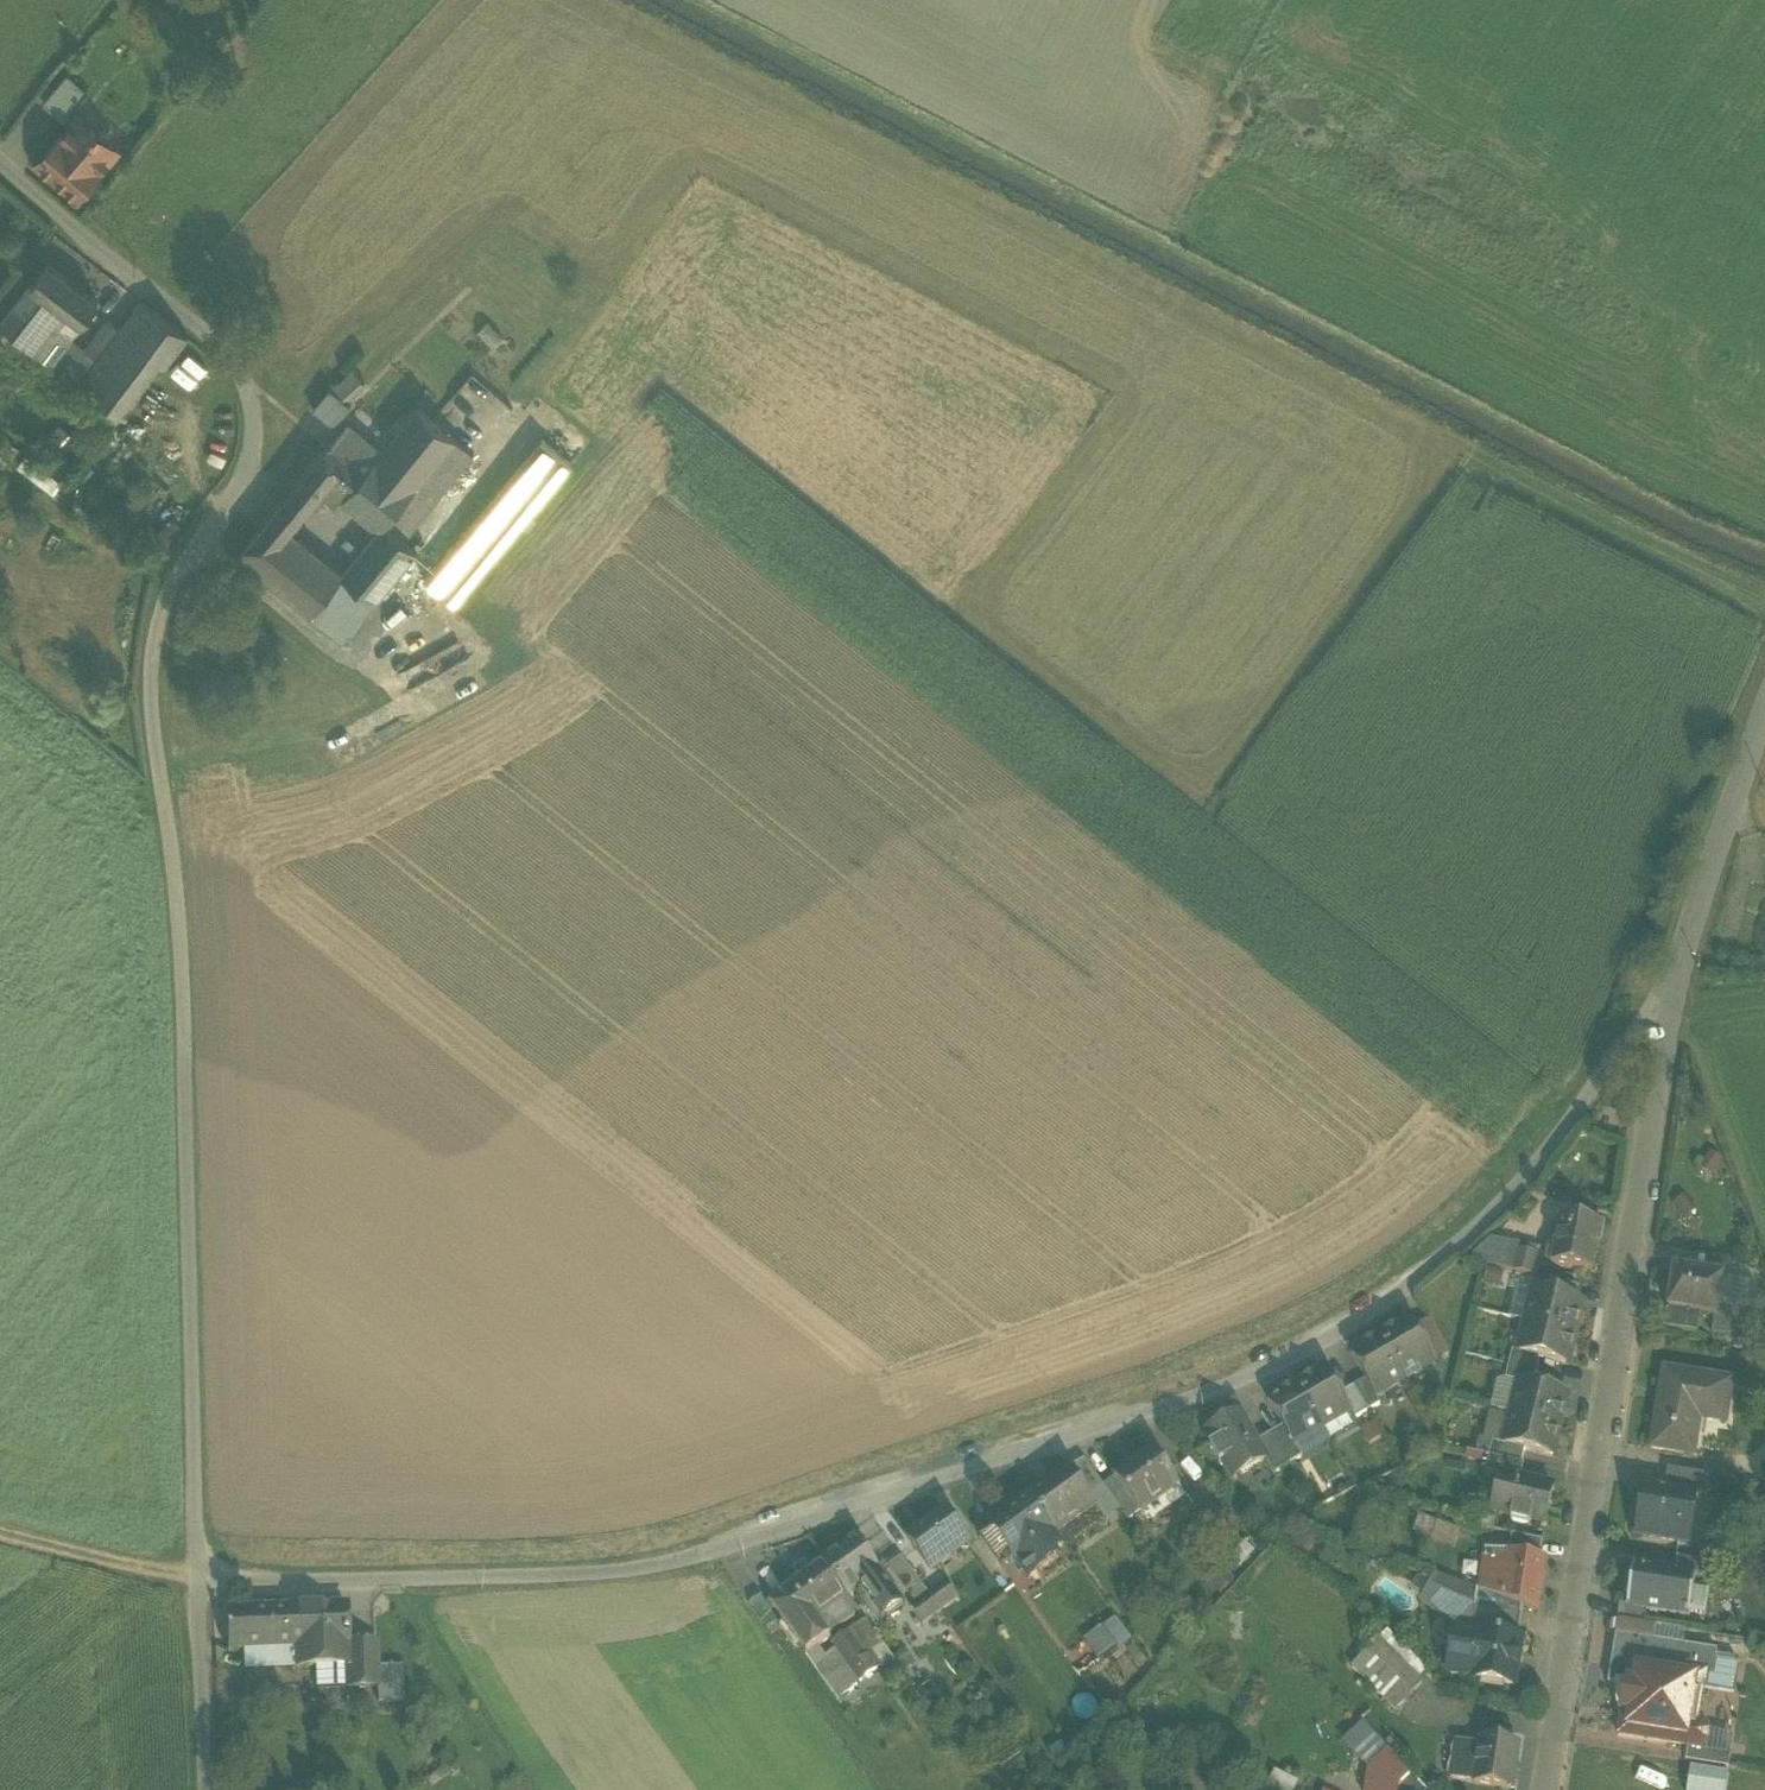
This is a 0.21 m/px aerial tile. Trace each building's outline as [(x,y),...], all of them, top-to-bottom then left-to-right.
[(39,102),(61,120),(83,93),(61,75),(39,102)] [(54,184),(76,203),(116,157),(76,123),(37,168),(43,175),(38,182),(47,190),(54,184)] [(99,302),(46,263),(31,284),(68,312),(83,323),(99,302)] [(31,284),(0,324),(79,384),(92,367),(81,360),(86,353),(80,348),(76,355),(64,348),(72,336),(58,325),(68,312),(31,284)] [(103,353),(92,367),(79,384),(124,419),(188,338),(141,303),(119,331),(103,353)] [(103,353),(119,331),(107,322),(91,343),(103,353)] [(353,374),(332,393),(345,404),(364,386),(353,374)] [(332,393),(329,391),(312,411),(332,428),(350,408),(345,404),(332,393)] [(380,453),(342,503),(376,531),(382,524),(404,541),(474,456),(416,410),(380,453)] [(347,425),(291,491),(308,505),(323,488),(342,503),(380,453),(347,425)] [(571,467),(541,441),(424,580),(455,606),(571,467)] [(337,509),(342,503),(323,488),(308,505),(314,509),(323,500),(337,509)] [(308,505),(291,491),(280,505),(298,519),(308,505)] [(298,519),(280,505),(239,556),(343,641),(417,551),(404,541),(382,524),(376,531),(342,574),(292,534),(300,523),(298,519)] [(1710,1152),(1699,1168),(1712,1177),(1723,1161),(1710,1152)] [(1684,1195),(1672,1205),(1685,1221),(1697,1211),(1684,1195)] [(1552,1265),(1591,1272),(1596,1246),(1599,1246),(1602,1224),(1560,1218),(1552,1265)] [(1474,1262),(1534,1277),(1541,1250),(1526,1247),(1525,1252),(1518,1251),(1520,1245),(1494,1239),(1476,1255),(1474,1262)] [(1722,1277),(1677,1271),(1672,1309),(1700,1313),(1716,1316),(1722,1277)] [(1746,1281),(1722,1277),(1716,1316),(1714,1332),(1737,1336),(1746,1281)] [(1546,1295),(1575,1302),(1578,1288),(1549,1282),(1546,1295)] [(1546,1295),(1532,1292),(1525,1323),(1576,1335),(1583,1305),(1575,1302),(1546,1295)] [(1700,1313),(1672,1309),(1668,1308),(1666,1327),(1697,1331),(1700,1313)] [(1410,1320),(1379,1338),(1404,1380),(1435,1363),(1434,1362),(1416,1331),(1410,1320)] [(1429,1323),(1416,1331),(1434,1362),(1448,1355),(1429,1323)] [(1568,1366),(1576,1335),(1525,1323),(1517,1354),(1539,1359),(1568,1366)] [(1404,1380),(1379,1338),(1350,1355),(1365,1381),(1375,1397),(1404,1380)] [(1539,1359),(1517,1354),(1512,1352),(1508,1366),(1536,1373),(1539,1359)] [(1533,1387),(1536,1373),(1508,1366),(1505,1381),(1518,1383),(1533,1387)] [(1325,1369),(1297,1386),(1322,1428),(1351,1412),(1340,1395),(1325,1369)] [(1731,1383),(1663,1371),(1649,1451),(1693,1459),(1701,1412),(1725,1417),(1731,1383)] [(1380,1405),(1375,1397),(1365,1381),(1353,1388),(1368,1413),(1380,1405)] [(1533,1387),(1518,1383),(1511,1415),(1560,1427),(1568,1396),(1533,1387)] [(1322,1428),(1297,1386),(1268,1402),(1283,1427),(1293,1445),(1294,1444),(1322,1428)] [(1368,1413),(1353,1388),(1340,1395),(1351,1412),(1355,1419),(1368,1413)] [(1267,1461),(1256,1443),(1239,1414),(1206,1432),(1213,1445),(1210,1447),(1219,1464),(1223,1462),(1234,1480),(1266,1462),(1267,1461)] [(1553,1458),(1560,1427),(1511,1415),(1504,1447),(1525,1451),(1553,1458)] [(1293,1445),(1283,1427),(1271,1435),(1289,1465),(1302,1458),(1294,1444),(1293,1445)] [(1271,1435),(1256,1443),(1267,1461),(1266,1462),(1273,1475),(1289,1465),(1271,1435)] [(1525,1451),(1504,1447),(1492,1444),(1489,1457),(1521,1465),(1525,1451)] [(1153,1450),(1114,1478),(1115,1479),(1131,1501),(1140,1513),(1178,1485),(1153,1450)] [(1500,1476),(1520,1481),(1524,1466),(1521,1465),(1489,1457),(1485,1475),(1500,1478),(1500,1476)] [(1085,1463),(1071,1472),(1090,1498),(1104,1489),(1104,1487),(1085,1463)] [(1030,1497),(1056,1534),(1095,1505),(1090,1498),(1071,1472),(1069,1468),(1030,1497)] [(1668,1471),(1665,1489),(1689,1493),(1694,1500),(1700,1497),(1707,1497),(1710,1478),(1668,1471)] [(1520,1481),(1500,1476),(1500,1478),(1491,1513),(1511,1518),(1510,1523),(1530,1527),(1531,1522),(1545,1526),(1553,1489),(1520,1481)] [(1131,1501),(1115,1479),(1104,1487),(1104,1489),(1119,1510),(1131,1501)] [(1679,1542),(1682,1542),(1685,1519),(1692,1514),(1694,1500),(1689,1493),(1665,1489),(1646,1486),(1638,1535),(1657,1538),(1656,1541),(1679,1544),(1679,1542)] [(1056,1534),(1030,1497),(990,1526),(991,1529),(1010,1555),(1015,1562),(1016,1562),(1056,1534)] [(944,1512),(907,1539),(931,1570),(967,1543),(944,1512)] [(1419,1516),(1414,1531),(1455,1546),(1460,1531),(1419,1516)] [(1010,1555),(991,1529),(979,1538),(998,1564),(1010,1555)] [(1064,1545),(1056,1534),(1016,1562),(1028,1579),(1056,1560),(1052,1553),(1064,1545)] [(1508,1555),(1540,1558),(1542,1542),(1511,1536),(1508,1555)] [(856,1541),(825,1564),(848,1597),(860,1589),(882,1619),(902,1605),(856,1541)] [(1522,1608),(1538,1614),(1546,1559),(1540,1558),(1508,1555),(1507,1562),(1484,1557),(1478,1591),(1522,1608)] [(940,1611),(929,1595),(901,1558),(889,1566),(916,1605),(910,1607),(923,1623),(940,1611)] [(1677,1559),(1675,1573),(1696,1576),(1703,1578),(1705,1563),(1677,1559)] [(848,1597),(825,1564),(812,1574),(800,1583),(793,1588),(804,1606),(782,1621),(806,1655),(817,1648),(830,1639),(828,1636),(816,1621),(843,1601),(848,1597)] [(800,1583),(812,1574),(804,1565),(793,1573),(800,1583)] [(1694,1588),(1696,1576),(1675,1573),(1634,1567),(1630,1589),(1624,1592),(1624,1596),(1628,1600),(1627,1608),(1647,1611),(1649,1616),(1656,1616),(1660,1614),(1689,1619),(1690,1613),(1694,1588)] [(1470,1634),(1517,1640),(1522,1608),(1478,1591),(1436,1576),(1430,1588),(1474,1607),(1470,1634)] [(946,1583),(929,1595),(940,1611),(958,1598),(946,1583)] [(804,1606),(793,1588),(770,1604),(782,1621),(804,1606)] [(1455,1631),(1470,1634),(1474,1607),(1430,1588),(1422,1602),(1455,1631)] [(1709,1591),(1694,1588),(1690,1613),(1705,1616),(1709,1591)] [(855,1618),(843,1601),(816,1621),(828,1636),(855,1618)] [(327,1666),(326,1606),(227,1609),(229,1651),(245,1651),(295,1649),(297,1668),(317,1667),(327,1666)] [(347,1606),(326,1606),(327,1666),(347,1666),(348,1666),(348,1645),(347,1606)] [(1645,1626),(1647,1611),(1627,1608),(1620,1607),(1618,1622),(1645,1626)] [(892,1658),(866,1621),(832,1643),(859,1682),(892,1658)] [(1616,1635),(1655,1642),(1657,1628),(1645,1626),(1618,1622),(1616,1635)] [(1471,1681),(1515,1688),(1522,1640),(1517,1640),(1470,1634),(1455,1631),(1449,1671),(1451,1676),(1471,1679),(1471,1681)] [(1682,1643),(1702,1647),(1704,1635),(1684,1632),(1682,1643)] [(1655,1642),(1616,1635),(1608,1685),(1626,1688),(1619,1737),(1687,1748),(1699,1750),(1706,1744),(1709,1733),(1703,1724),(1690,1723),(1693,1702),(1701,1703),(1704,1689),(1735,1693),(1739,1665),(1715,1661),(1718,1652),(1655,1642)] [(1109,1641),(1094,1652),(1102,1662),(1116,1652),(1109,1641)] [(1351,1667),(1395,1711),(1421,1684),(1379,1641),(1351,1667)] [(376,1644),(348,1645),(348,1666),(347,1666),(348,1687),(378,1687),(378,1702),(404,1702),(402,1667),(377,1667),(376,1644)] [(817,1648),(806,1655),(822,1679),(807,1689),(823,1710),(856,1687),(835,1656),(827,1661),(817,1648)] [(295,1649),(245,1651),(245,1669),(297,1668),(295,1649)] [(327,1666),(317,1667),(318,1688),(348,1687),(347,1666),(327,1666)] [(1507,1789),(1511,1789),(1518,1745),(1480,1740),(1474,1784),(1507,1789)] [(1699,1750),(1687,1748),(1685,1762),(1729,1768),(1731,1754),(1699,1750)] [(1399,1786),(1411,1774),(1388,1751),(1368,1770),(1365,1789),(1399,1789),(1399,1786)] [(938,1789),(949,1789),(952,1788),(940,1769),(929,1777),(938,1789)] [(1265,1789),(1294,1789),(1297,1782),(1273,1771),(1265,1789)]
